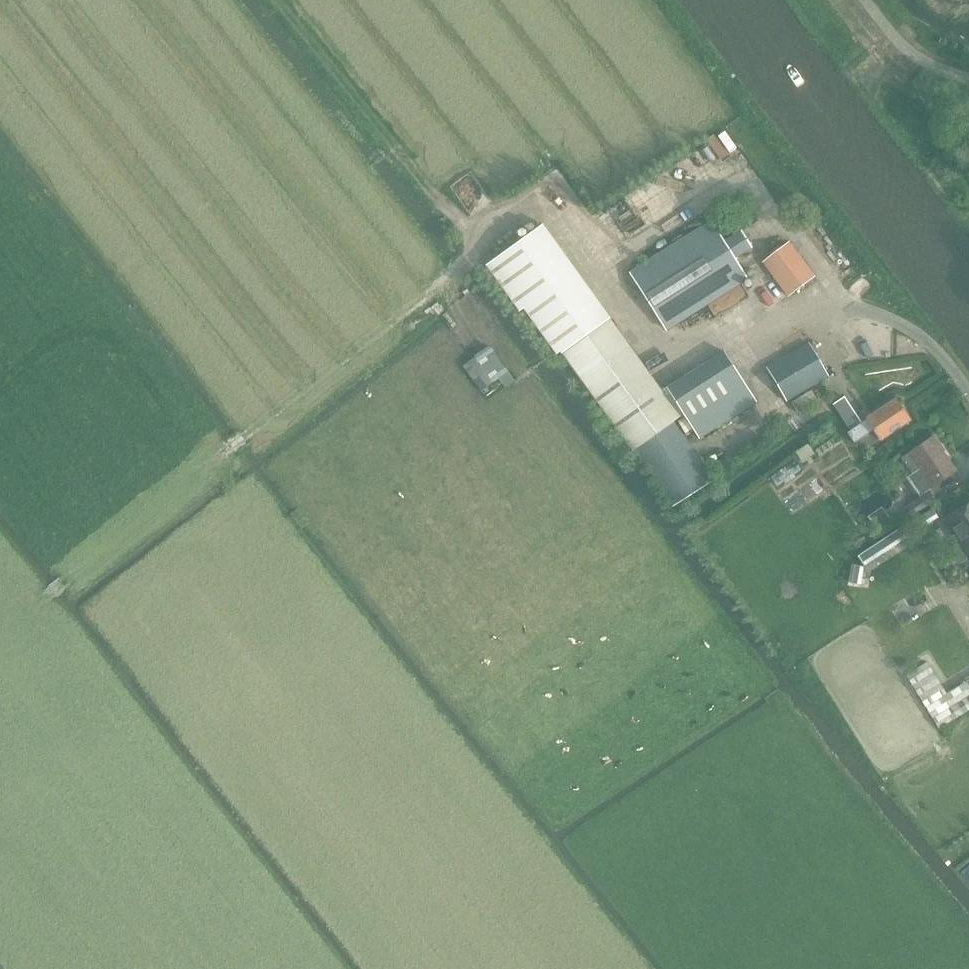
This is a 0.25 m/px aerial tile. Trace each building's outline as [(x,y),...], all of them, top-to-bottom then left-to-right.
[(711,224),(632,274),(665,327),(666,328),(747,278),(735,259),(752,248),(741,231),(724,242),(712,223),(711,224)] [(789,243),(764,262),(773,275),(787,295),(813,276),(789,243)] [(671,504),(711,479),(672,419),(683,413),(699,438),(756,401),(724,350),(662,389),(609,317),(560,352),(631,449),(634,447),(671,504)] [(786,400),(828,375),(808,342),(767,367),(786,400)] [(479,392),(481,391),(508,371),(490,346),(461,367),(479,392)] [(811,390),(792,402),(798,413),(818,401),(811,390)] [(840,392),(827,401),(854,442),(873,429),(880,440),(910,420),(895,398),(860,422),(840,392)] [(930,486),(954,471),(938,445),(941,444),(937,437),(933,439),(931,436),(907,451),(908,453),(901,458),(910,472),(918,467),(930,486)] [(801,470),(799,467),(794,460),(770,477),(772,480),(777,487),(784,482),(786,484),(796,478),(794,475),(801,470)] [(911,516),(935,499),(929,489),(904,506),(911,516)] [(944,517),(959,542),(949,547),(948,552),(954,561),(959,562),(968,556),(968,502),(944,517)] [(910,535),(904,525),(858,555),(864,565),(910,535)] [(863,567),(854,565),(851,583),(860,585),(863,567)] [(906,675),(938,727),(968,708),(968,680),(947,693),(927,662),(906,675)]
